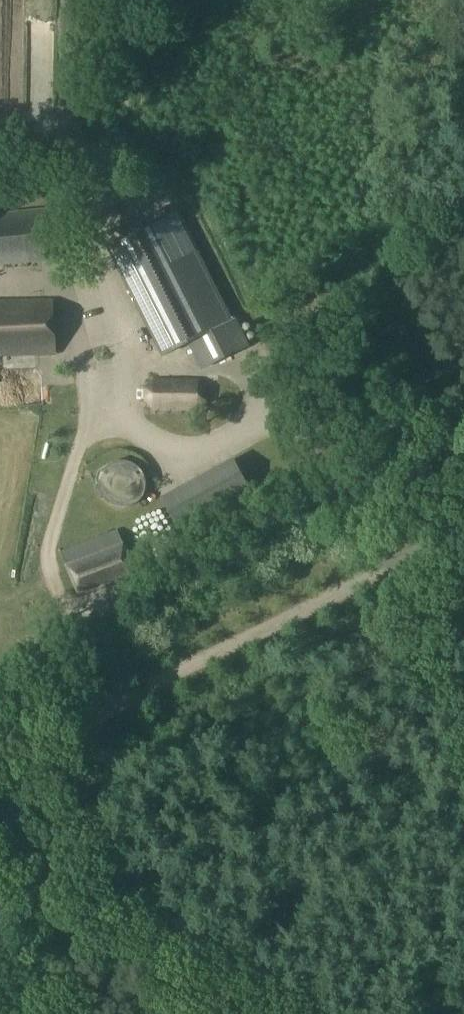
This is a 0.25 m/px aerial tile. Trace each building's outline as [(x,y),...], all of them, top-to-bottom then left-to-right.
[(65,256),(60,206),(0,212),(0,262),(65,256)] [(111,245),(166,352),(192,339),(205,364),(245,343),(234,321),(220,296),(211,300),(168,221),(111,245)] [(53,352),(51,300),(0,303),(0,354),(53,352)] [(208,390),(197,379),(154,379),(140,390),(142,404),(152,412),(198,412),(208,403),(208,390)] [(103,484),(103,486),(103,488),(104,490),(104,492),(105,494),(105,496),(106,498),(107,499),(109,501),(110,502),(112,504),(113,505),(115,506),(117,507),(119,508),(121,508),(123,509),(125,509),(127,509),(129,509),(131,509),(133,508),(135,508),(137,507),(138,506),(140,505),(142,504),(143,502),(145,501),(146,499),(147,497),(148,495),(149,493),(149,492),(150,490),(150,487),(150,485),(150,483),(149,481),(149,479),(148,477),(147,476),(147,474),(145,472),(144,470),(143,469),(141,468),(139,466),(138,465),(136,464),(134,464),(132,463),(130,463),(128,463),(126,463),(124,463),(122,463),(120,463),(118,464),(116,465),(114,466),(113,467),(111,468),(110,470),(108,471),(107,473),(106,474),(105,476),(105,478),(104,480),(104,482),(103,484)] [(214,489),(183,509),(206,546),(236,526),(214,489)] [(78,591),(132,569),(116,531),(62,553),(78,591)]
